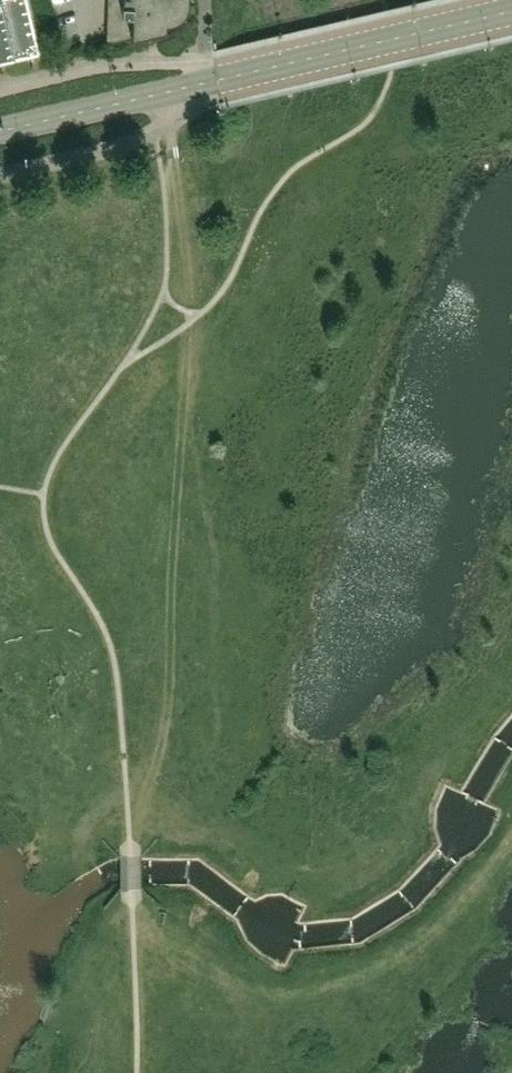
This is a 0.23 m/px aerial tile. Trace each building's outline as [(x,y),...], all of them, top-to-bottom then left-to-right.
[(39,52),(27,0),(0,0),(0,61),(39,52)] [(167,27),(167,25),(166,25),(166,20),(169,20),(171,20),(174,19),(176,18),(178,17),(180,16),(182,15),(183,13),(184,12),(186,9),(187,7),(188,4),(188,2),(189,0),(133,0),(129,0),(108,0),(107,41),(122,38),(167,27)]
